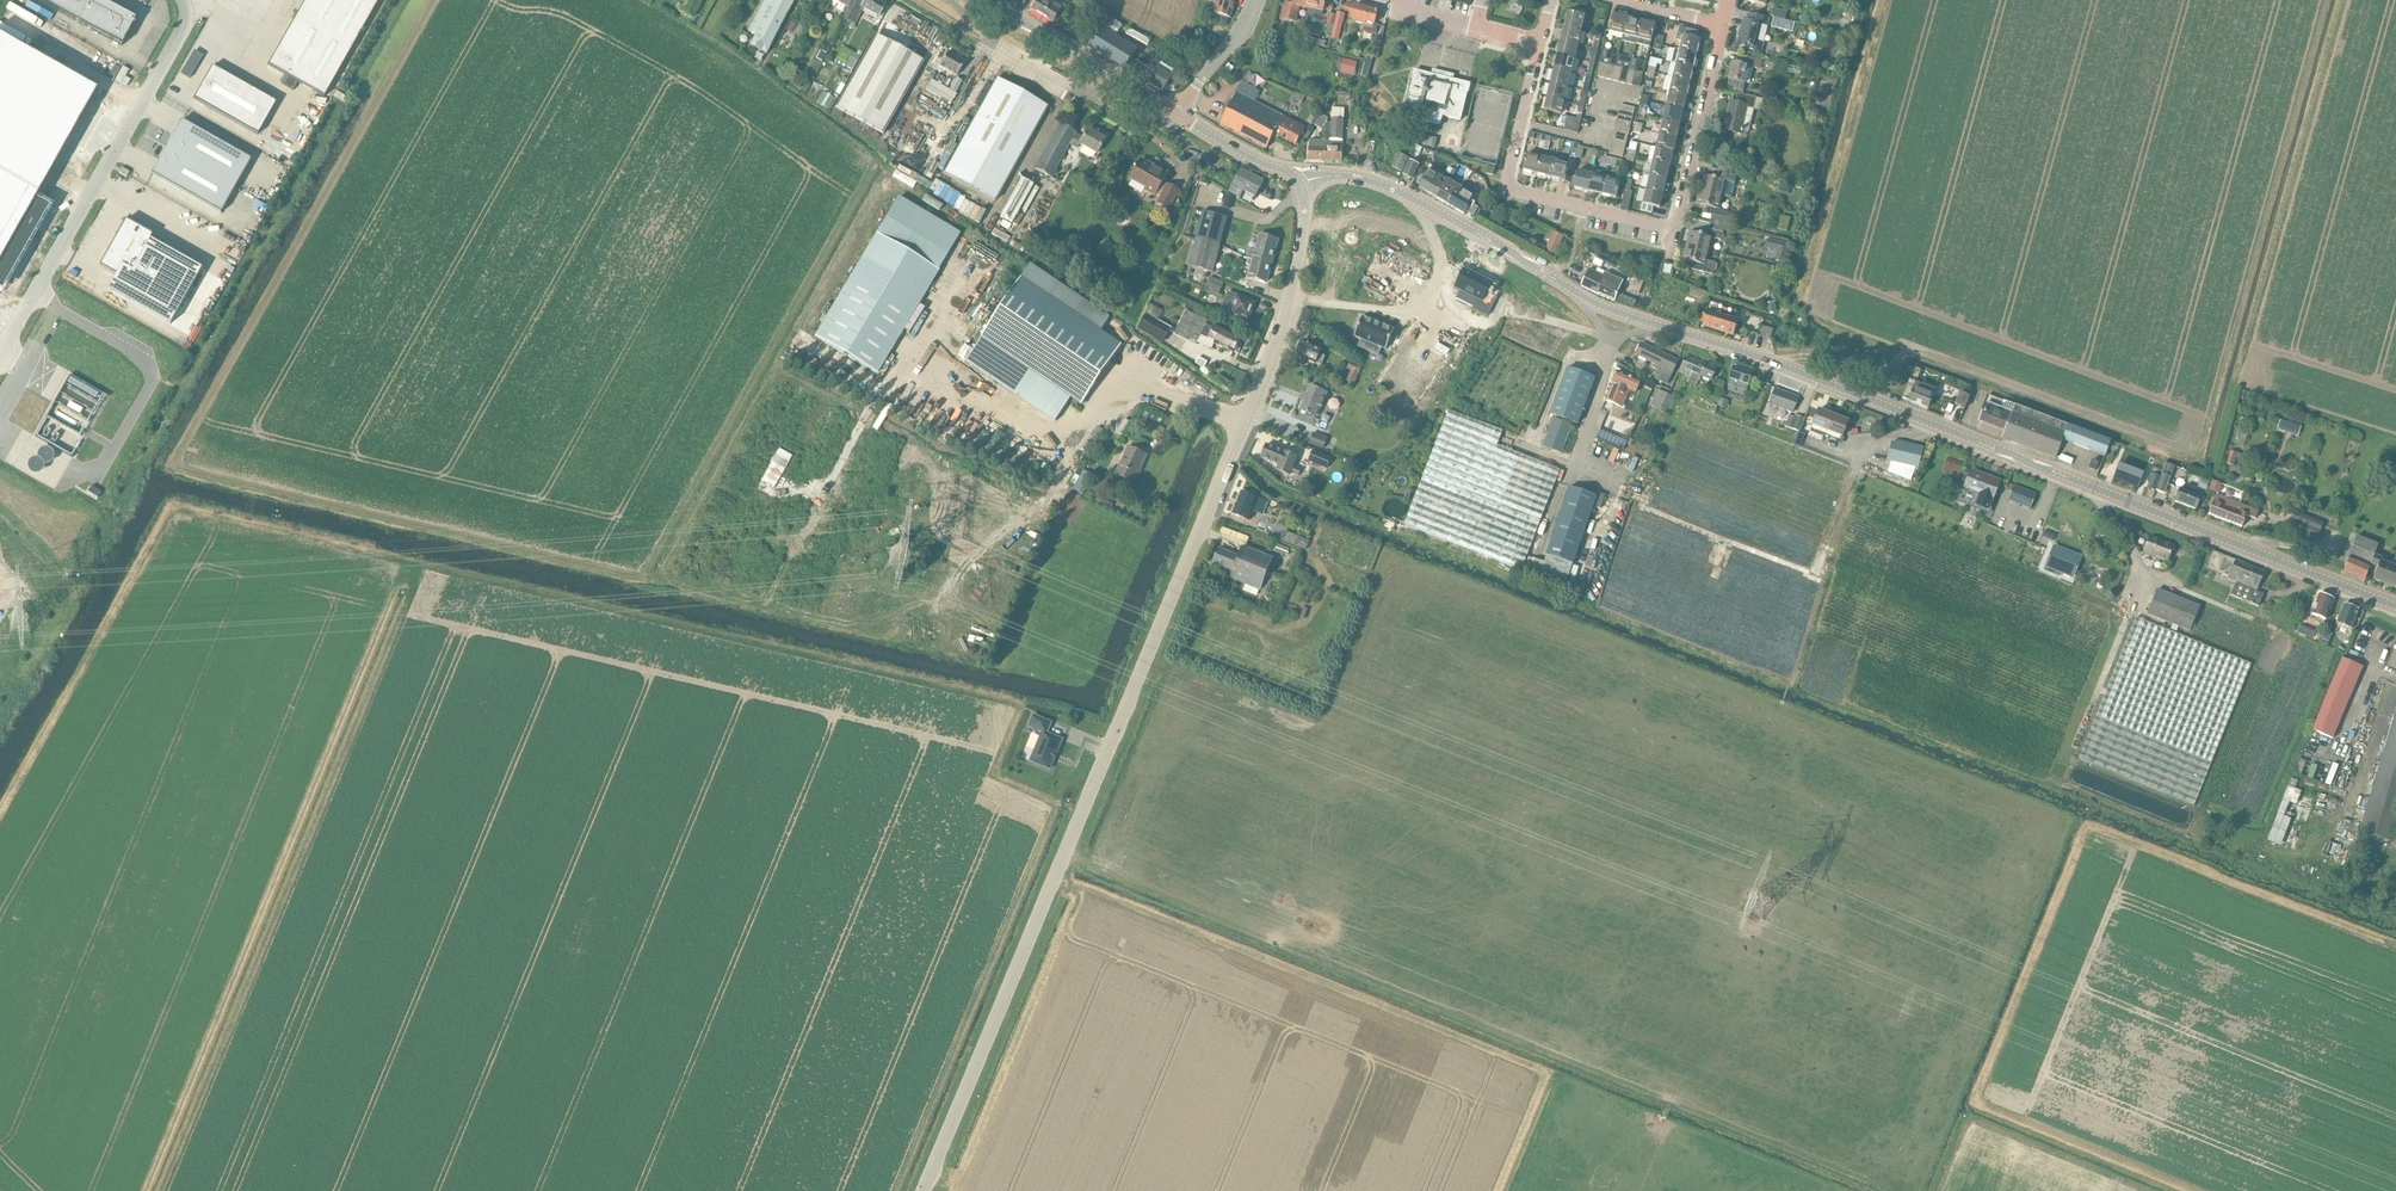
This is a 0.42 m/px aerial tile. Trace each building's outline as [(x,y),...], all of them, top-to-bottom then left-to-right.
[(122,46),(135,21),(136,20),(98,0),(36,0),(122,46)] [(268,66),(324,97),(378,0),(304,0),(268,66)] [(693,17),(701,3),(696,0),(686,0),(681,10),(693,17)] [(786,16),(794,0),(763,0),(758,9),(767,14),(770,7),(786,16)] [(857,0),(833,0),(846,8),(840,19),(845,22),(857,0)] [(845,22),(854,27),(863,10),(878,18),(884,6),(874,0),(864,0),(863,3),(858,0),(857,0),(845,22)] [(1027,0),(1019,0),(1016,6),(1022,9),(1027,0)] [(1060,9),(1050,3),(1051,0),(1050,0),(1036,0),(1030,11),(1052,23),(1060,9)] [(1212,14),(1230,19),(1236,0),(1217,0),(1212,14)] [(1310,0),(1294,0),(1293,5),(1284,3),(1281,19),(1296,22),(1299,8),(1308,10),(1310,0)] [(1308,10),(1309,10),(1308,14),(1310,17),(1317,19),(1321,17),(1322,13),(1323,13),(1324,11),(1332,13),(1334,5),(1325,3),(1326,0),(1310,0),(1308,10)] [(1081,1),(1075,10),(1082,15),(1088,5),(1081,1)] [(1345,5),(1344,12),(1351,13),(1349,20),(1354,21),(1354,22),(1364,25),(1363,27),(1363,28),(1362,31),(1375,34),(1377,25),(1374,25),(1377,11),(1353,6),(1353,7),(1352,7),(1345,5)] [(765,55),(786,16),(770,7),(767,14),(758,9),(746,31),(755,36),(750,46),(765,55)] [(1773,17),(1772,17),(1785,20),(1787,12),(1773,9),(1771,16),(1773,17)] [(1336,16),(1334,26),(1335,26),(1341,28),(1344,15),(1343,15),(1337,13),(1336,16)] [(1566,26),(1582,30),(1585,16),(1569,13),(1566,26)] [(1767,26),(1769,19),(1750,14),(1748,21),(1743,19),(1737,46),(1762,52),(1764,42),(1757,40),(1761,25),(1767,26)] [(1334,26),(1336,16),(1329,15),(1326,25),(1334,26)] [(1623,36),(1627,18),(1613,15),(1608,32),(1623,36)] [(1770,26),(1770,27),(1792,32),(1795,23),(1786,20),(1785,20),(1772,17),(1770,26)] [(1637,39),(1641,22),(1627,18),(1623,36),(1637,39)] [(1596,33),(1601,35),(1604,22),(1599,20),(1596,33)] [(1641,22),(1637,39),(1636,44),(1650,48),(1651,43),(1655,25),(1641,22)] [(1578,44),(1582,30),(1566,26),(1562,40),(1578,44)] [(1140,79),(1147,67),(1133,58),(1137,50),(1100,27),(1088,47),(1140,79)] [(1598,48),(1601,35),(1596,33),(1593,47),(1598,48)] [(1654,43),(1662,45),(1664,37),(1656,35),(1654,43)] [(1678,49),(1697,54),(1700,40),(1677,35),(1675,41),(1680,42),(1678,49)] [(3,293),(22,258),(28,261),(37,245),(31,241),(51,207),(36,198),(97,91),(0,36),(0,291),(3,293)] [(882,136),(923,63),(875,36),(835,108),(882,136)] [(795,37),(791,44),(798,48),(802,41),(795,37)] [(1308,37),(1308,38),(1309,38),(1311,42),(1310,46),(1316,47),(1317,45),(1321,46),(1325,46),(1326,41),(1313,38),(1308,37)] [(1575,58),(1578,44),(1562,40),(1559,54),(1575,58)] [(1595,63),(1598,48),(1593,47),(1590,61),(1595,63)] [(1616,63),(1618,56),(1613,54),(1614,52),(1604,49),(1604,51),(1602,50),(1598,63),(1601,63),(1608,65),(1615,67),(1616,63)] [(1697,54),(1678,49),(1674,49),(1671,63),(1675,64),(1694,68),(1697,54)] [(852,53),(845,65),(853,70),(861,57),(863,53),(858,50),(856,55),(852,53)] [(957,77),(964,63),(946,53),(939,67),(957,77)] [(1571,71),(1575,58),(1559,54),(1555,68),(1571,71)] [(1630,67),(1632,59),(1626,58),(1618,56),(1616,63),(1625,65),(1630,67)] [(1753,67),(1755,60),(1740,56),(1738,63),(1733,62),(1731,72),(1728,72),(1727,76),(1729,78),(1728,79),(1729,79),(1728,85),(1733,86),(1732,89),(1741,91),(1748,66),(1753,67)] [(1766,58),(1764,66),(1769,67),(1774,68),(1776,60),(1771,59),(1766,58)] [(1340,72),(1354,75),(1357,63),(1343,59),(1340,72)] [(1830,60),(1827,70),(1837,73),(1839,63),(1830,60)] [(1592,76),(1595,63),(1590,61),(1587,75),(1592,76)] [(1162,92),(1171,77),(1174,71),(1161,63),(1157,69),(1148,84),(1162,92)] [(1604,79),(1608,65),(1601,63),(1597,77),(1604,79)] [(1690,82),(1694,68),(1675,64),(1672,77),(1690,82)] [(1611,81),(1615,67),(1608,65),(1604,79),(1611,81)] [(211,67),(194,99),(258,134),(276,103),(211,67)] [(1619,83),(1622,68),(1615,67),(1611,81),(1619,83)] [(1568,85),(1571,71),(1555,68),(1552,81),(1568,85)] [(1625,84),(1629,70),(1622,68),(1619,83),(1625,84)] [(1630,70),(1629,70),(1625,84),(1632,86),(1636,72),(1630,70)] [(792,71),(787,81),(791,83),(797,73),(792,71)] [(1433,75),(1423,73),(1415,71),(1413,80),(1406,107),(1424,112),(1421,121),(1440,126),(1442,117),(1460,121),(1467,93),(1469,84),(1461,82),(1452,80),(1453,77),(1434,72),(1433,75)] [(1636,72),(1632,86),(1639,88),(1643,74),(1636,72)] [(1589,90),(1592,76),(1587,75),(1583,89),(1589,90)] [(1687,96),(1690,82),(1672,77),(1668,91),(1687,96)] [(949,90),(927,78),(922,89),(947,103),(953,93),(955,94),(962,82),(955,78),(949,90)] [(994,203),(1047,108),(996,79),(943,174),(994,203)] [(1565,99),(1568,85),(1552,81),(1549,95),(1565,99)] [(1243,82),(1220,125),(1267,149),(1274,136),(1295,147),(1305,128),(1261,105),(1255,102),(1260,92),(1256,91),(1257,89),(1243,82)] [(1585,104),(1589,90),(1583,89),(1580,103),(1585,104)] [(1684,110),(1687,96),(1668,91),(1665,105),(1684,110)] [(1761,112),(1763,100),(1737,94),(1735,103),(1730,102),(1722,131),(1740,135),(1741,131),(1747,133),(1753,110),(1761,112)] [(1561,114),(1565,99),(1549,95),(1545,110),(1561,114)] [(1645,116),(1648,101),(1640,100),(1637,114),(1645,116)] [(1582,121),(1585,104),(1580,103),(1576,119),(1582,120),(1582,121)] [(1619,112),(1633,116),(1635,109),(1620,105),(1619,112)] [(1680,124),(1684,110),(1665,105),(1662,120),(1680,124)] [(1327,142),(1325,162),(1340,163),(1343,109),(1332,108),(1331,119),(1330,119),(1330,124),(1329,134),(1329,142),(1327,142)] [(1631,122),(1633,116),(1619,112),(1617,119),(1631,122)] [(1319,114),(1313,126),(1316,127),(1322,130),(1327,133),(1329,134),(1330,124),(1328,123),(1326,122),(1329,118),(1319,114)] [(1576,119),(1567,117),(1565,124),(1580,127),(1582,121),(1582,120),(1576,119)] [(1630,129),(1631,122),(1617,119),(1615,126),(1630,129)] [(1677,138),(1680,124),(1662,120),(1658,133),(1677,138)] [(181,121),(166,148),(235,186),(250,160),(181,121)] [(1081,138),(1075,135),(1075,133),(1059,124),(1033,170),(1051,179),(1069,146),(1076,151),(1079,146),(1095,156),(1104,140),(1086,130),(1081,138)] [(1578,134),(1580,127),(1565,124),(1563,131),(1578,134)] [(1628,136),(1630,129),(1615,126),(1614,133),(1628,136)] [(1307,129),(1302,140),(1306,142),(1311,131),(1307,129)] [(1626,143),(1628,136),(1614,133),(1612,140),(1626,143)] [(1639,141),(1640,134),(1633,133),(1631,140),(1639,141)] [(1674,152),(1677,138),(1658,133),(1655,147),(1674,152)] [(1424,135),(1422,145),(1434,148),(1437,139),(1424,135)] [(1546,136),(1542,150),(1548,151),(1552,137),(1546,136)] [(1325,162),(1327,142),(1310,140),(1308,161),(1325,162)] [(1625,150),(1626,143),(1612,140),(1610,147),(1625,150)] [(1574,143),(1571,156),(1576,157),(1578,150),(1579,147),(1579,146),(1580,144),(1575,143),(1574,143)] [(1623,157),(1625,150),(1610,147),(1609,154),(1623,157)] [(1670,166),(1674,152),(1655,147),(1652,162),(1670,166)] [(166,148),(152,174),(220,213),(235,186),(166,148)] [(1402,172),(1409,159),(1399,154),(1392,167),(1402,172)] [(1536,175),(1540,157),(1527,154),(1523,172),(1536,175)] [(1550,178),(1556,157),(1551,156),(1550,159),(1540,157),(1536,175),(1550,178)] [(1569,170),(1570,164),(1569,163),(1555,160),(1556,157),(1550,178),(1566,182),(1569,170)] [(1610,158),(1608,166),(1614,167),(1616,159),(1610,158)] [(1167,174),(1141,160),(1136,168),(1135,167),(1134,169),(1135,170),(1130,179),(1147,188),(1146,190),(1156,195),(1161,198),(1158,204),(1169,210),(1179,191),(1168,185),(1167,186),(1162,183),(1167,174)] [(1412,179),(1418,166),(1410,162),(1404,175),(1412,179)] [(1667,180),(1670,166),(1652,162),(1648,176),(1667,180)] [(1703,176),(1699,190),(1723,195),(1732,197),(1735,184),(1737,176),(1738,170),(1723,166),(1720,180),(1714,179),(1703,176)] [(120,174),(128,178),(130,173),(123,169),(120,174)] [(1255,198),(1264,180),(1242,169),(1230,192),(1241,197),(1244,192),(1255,198)] [(1422,184),(1420,188),(1435,197),(1436,198),(1442,188),(1441,187),(1438,185),(1442,178),(1443,178),(1444,178),(1442,177),(1431,170),(1422,184)] [(1586,192),(1591,174),(1577,171),(1573,189),(1586,192)] [(1601,195),(1605,178),(1591,174),(1586,192),(1601,195)] [(1663,194),(1667,180),(1648,176),(1645,190),(1663,194)] [(1442,188),(1436,198),(1447,204),(1454,194),(1458,196),(1459,196),(1462,190),(1461,189),(1456,186),(1446,180),(1443,178),(1442,178),(1438,185),(1441,187),(1442,188)] [(1605,178),(1601,195),(1616,198),(1620,181),(1605,178)] [(1011,224),(1033,186),(1021,179),(1000,217),(1011,224)] [(1776,179),(1771,185),(1777,190),(1782,185),(1776,179)] [(1015,234),(1039,190),(1033,188),(1012,226),(999,219),(996,224),(1015,234)] [(1454,194),(1447,204),(1448,205),(1463,214),(1465,212),(1473,217),(1478,208),(1473,205),(1475,201),(1477,199),(1462,190),(1459,196),(1458,196),(1454,194)] [(1660,209),(1663,194),(1645,190),(1641,204),(1643,205),(1641,211),(1652,214),(1654,207),(1660,209)] [(1699,190),(1696,204),(1713,209),(1712,216),(1726,219),(1728,212),(1720,210),(1723,195),(1699,190)] [(1226,194),(1224,200),(1232,203),(1234,196),(1226,194)] [(1195,239),(1202,241),(1220,246),(1227,219),(1225,218),(1202,212),(1197,232),(1195,239)] [(1780,216),(1777,230),(1787,232),(1790,219),(1780,216)] [(125,221),(99,267),(116,276),(108,290),(170,324),(201,269),(149,239),(151,235),(125,221)] [(1686,246),(1709,252),(1712,239),(1721,241),(1723,233),(1708,230),(1706,236),(1689,232),(1686,246)] [(875,234),(814,337),(877,375),(938,272),(875,234)] [(1555,257),(1564,239),(1554,234),(1545,253),(1555,257)] [(1253,257),(1272,262),(1278,241),(1278,240),(1278,239),(1272,237),(1272,239),(1259,235),(1254,252),(1249,250),(1247,259),(1252,260),(1253,257)] [(1194,243),(1188,267),(1213,273),(1220,246),(1202,241),(1195,239),(1194,243)] [(1767,239),(1764,249),(1777,252),(1787,254),(1789,244),(1767,239)] [(1707,261),(1709,252),(1686,246),(1683,261),(1700,265),(1698,272),(1713,275),(1715,263),(1707,261)] [(1267,283),(1272,262),(1253,257),(1252,260),(1247,278),(1267,283)] [(1604,276),(1589,269),(1581,286),(1598,295),(1614,302),(1623,281),(1605,273),(1604,276)] [(1464,270),(1455,288),(1478,299),(1472,310),(1487,318),(1496,299),(1486,295),(1492,283),(1464,270)] [(1021,277),(981,337),(997,347),(981,371),(1011,390),(1026,367),(1071,397),(1081,404),(1121,345),(1101,331),(1021,277)] [(1219,296),(1223,286),(1225,283),(1210,277),(1209,280),(1205,290),(1219,296)] [(1227,292),(1219,311),(1230,315),(1232,313),(1248,319),(1254,303),(1238,297),(1236,296),(1231,294),(1227,292)] [(1775,302),(1764,304),(1766,313),(1776,311),(1775,302)] [(1163,343),(1170,329),(1157,323),(1163,312),(1151,305),(1145,317),(1138,331),(1163,343)] [(1304,313),(1302,316),(1304,317),(1310,319),(1313,312),(1308,310),(1305,309),(1304,313)] [(1715,314),(1707,311),(1702,326),(1733,336),(1738,321),(1719,315),(1720,313),(1716,312),(1715,314)] [(1212,328),(1206,325),(1208,322),(1186,312),(1175,335),(1187,341),(1190,335),(1199,339),(1201,336),(1208,339),(1208,340),(1214,343),(1213,344),(1233,354),(1234,352),(1236,351),(1238,348),(1237,346),(1241,338),(1221,328),(1220,330),(1213,327),(1212,328)] [(1355,336),(1354,337),(1360,340),(1361,340),(1371,344),(1370,347),(1368,351),(1379,355),(1379,356),(1382,349),(1385,350),(1386,349),(1393,330),(1362,317),(1355,336)] [(1321,366),(1325,357),(1320,355),(1322,350),(1302,342),(1301,343),(1299,344),(1297,347),(1299,350),(1293,363),(1304,367),(1306,361),(1315,365),(1316,364),(1321,366)] [(1667,385),(1679,361),(1642,343),(1635,355),(1663,369),(1661,373),(1658,372),(1655,379),(1667,385)] [(1712,382),(1717,369),(1685,356),(1678,373),(1698,382),(1700,377),(1712,382)] [(1198,357),(1195,363),(1203,368),(1207,362),(1198,357)] [(1355,385),(1363,366),(1350,361),(1347,369),(1351,370),(1347,381),(1355,385)] [(1727,386),(1745,392),(1752,373),(1733,367),(1727,386)] [(1567,369),(1550,414),(1578,424),(1595,380),(1567,369)] [(1635,394),(1641,381),(1618,371),(1617,373),(1615,374),(1613,377),(1614,379),(1605,401),(1622,408),(1629,391),(1635,394)] [(1646,378),(1643,386),(1652,390),(1655,383),(1646,378)] [(1934,391),(1915,384),(1914,388),(1908,385),(1902,398),(1927,409),(1934,391)] [(1321,409),(1327,394),(1309,386),(1299,411),(1315,418),(1319,408),(1321,409)] [(1769,404),(1792,412),(1798,397),(1775,389),(1769,404)] [(1668,414),(1676,398),(1658,390),(1651,406),(1668,414)] [(1965,410),(1970,398),(1960,394),(1955,406),(1965,410)] [(1720,399),(1718,407),(1726,409),(1728,402),(1720,399)] [(2011,414),(1986,404),(1980,420),(2005,430),(2003,437),(2054,457),(2060,440),(2103,456),(2108,442),(2014,406),(2011,414)] [(1828,431),(1833,416),(1819,410),(1812,426),(1827,432),(1828,431)] [(1522,570),(1560,470),(1497,446),(1503,431),(1448,411),(1404,525),(1522,570)] [(1161,423),(1163,419),(1151,414),(1149,419),(1161,423)] [(1800,432),(1804,418),(1796,416),(1795,418),(1789,416),(1785,427),(1800,432)] [(1828,431),(1827,432),(1842,438),(1849,422),(1833,416),(1828,431)] [(1553,418),(1542,447),(1562,454),(1562,453),(1566,442),(1572,425),(1553,418)] [(2280,420),(2277,430),(2284,432),(2288,433),(2288,431),(2291,423),(2280,420)] [(1622,451),(1626,442),(1600,431),(1597,440),(1622,451)] [(1323,449),(1327,437),(1313,432),(1309,444),(1323,449)] [(1799,432),(1794,445),(1800,447),(1805,434),(1799,432)] [(1891,443),(1887,461),(1891,462),(1889,467),(1888,472),(1911,481),(1916,468),(1918,469),(1923,448),(1924,447),(1900,441),(1897,442),(1891,443)] [(42,460),(45,460),(47,460),(50,459),(52,457),(53,455),(53,452),(53,449),(52,447),(50,445),(47,444),(44,444),(42,445),(39,446),(38,449),(37,451),(37,454),(38,456),(40,458),(42,460)] [(1265,445),(1260,458),(1278,465),(1276,470),(1290,476),(1291,474),(1298,477),(1300,473),(1302,469),(1294,466),(1298,458),(1284,452),(1265,445)] [(1134,485),(1147,456),(1127,448),(1115,476),(1134,485)] [(1303,460),(1325,469),(1329,460),(1307,451),(1303,460)] [(2243,475),(2245,469),(2234,466),(2238,454),(2230,451),(2226,464),(2230,465),(2228,470),(2243,475)] [(34,470),(37,470),(39,470),(41,468),(43,466),(44,464),(44,461),(43,459),(42,457),(41,455),(39,454),(36,454),(34,454),(32,455),(30,456),(28,458),(27,461),(27,463),(28,466),(30,468),(32,470),(34,470)] [(2094,471),(2097,463),(2091,461),(2088,468),(2094,471)] [(2119,463),(2112,479),(2138,489),(2144,473),(2119,463)] [(2165,464),(2161,474),(2170,477),(2171,477),(2174,467),(2175,466),(2165,463),(2165,464)] [(1973,471),(1962,499),(1989,509),(1999,481),(1973,471)] [(2154,490),(2159,477),(2152,474),(2151,477),(2147,488),(2154,490)] [(2159,477),(2154,490),(2164,494),(2164,493),(2170,477),(2161,474),(2160,477),(2159,477)] [(1358,478),(1354,488),(1362,491),(1365,481),(1358,478)] [(2201,479),(2197,488),(2206,491),(2209,482),(2201,479)] [(2219,494),(2222,486),(2212,482),(2208,491),(2219,494)] [(2197,496),(2200,489),(2187,484),(2184,491),(2179,489),(2175,502),(2196,510),(2201,497),(2197,496)] [(91,486),(87,491),(97,498),(101,492),(91,486)] [(2030,509),(2036,494),(2014,486),(2008,500),(2030,509)] [(1569,488),(1545,556),(1572,566),(1591,513),(1605,517),(1612,501),(1597,496),(1596,498),(1569,488)] [(1262,514),(1267,503),(1241,493),(1232,514),(1248,521),(1252,511),(1262,514)] [(2226,508),(2230,500),(2216,495),(2208,515),(2224,521),(2228,509),(2226,508)] [(1396,519),(1399,517),(1401,515),(1402,512),(1403,509),(1402,506),(1400,503),(1398,501),(1394,500),(1391,500),(1388,501),(1385,503),(1384,505),(1383,508),(1383,512),(1384,515),(1386,517),(1389,519),(1392,519),(1396,519)] [(2228,509),(2224,521),(2241,528),(2246,516),(2255,520),(2259,511),(2230,500),(2226,508),(2228,509)] [(2316,538),(2321,524),(2295,514),(2289,529),(2316,538)] [(1307,516),(1304,524),(1311,527),(1314,519),(1307,516)] [(2044,530),(2042,536),(2047,538),(2050,533),(2044,530)] [(1296,536),(1293,545),(1305,550),(1306,550),(1310,541),(1308,541),(1296,536)] [(2374,557),(2378,544),(2356,536),(2348,558),(2343,572),(2365,581),(2371,565),(2377,567),(2372,579),(2395,589),(2395,566),(2374,557)] [(2167,563),(2173,546),(2150,537),(2144,554),(2167,563)] [(1277,544),(1274,552),(1286,557),(1289,549),(1277,544)] [(2051,551),(2047,563),(2063,569),(2061,574),(2072,578),(2073,579),(2082,556),(2054,545),(2051,551)] [(1273,559),(1242,547),(1238,557),(1218,549),(1212,564),(1232,572),(1230,579),(1259,591),(1273,559)] [(2259,608),(2262,600),(2264,595),(2257,592),(2264,573),(2212,552),(2205,568),(2228,577),(2227,580),(2235,583),(2230,596),(2259,608)] [(2190,631),(2199,607),(2157,590),(2147,614),(2190,631)] [(2326,622),(2334,600),(2319,594),(2314,608),(2311,607),(2308,615),(2307,619),(2323,624),(2325,621),(2326,622)] [(2351,630),(2353,627),(2359,610),(2345,604),(2336,624),(2351,630)] [(2193,806),(2251,664),(2189,639),(2136,618),(2078,760),(2193,806)] [(2283,631),(2280,638),(2288,641),(2290,633),(2283,631)] [(2317,652),(2312,663),(2321,667),(2326,656),(2317,652)] [(2332,739),(2362,668),(2342,659),(2312,730),(2332,739)] [(2359,833),(2390,842),(2395,821),(2395,709),(2359,833)] [(2266,713),(2258,728),(2273,736),(2277,727),(2283,730),(2286,724),(2266,713)] [(1050,769),(1062,740),(1046,734),(1051,723),(1033,715),(1028,726),(1042,732),(1030,761),(1050,769)] [(2288,728),(2283,737),(2289,740),(2294,731),(2288,728)]
